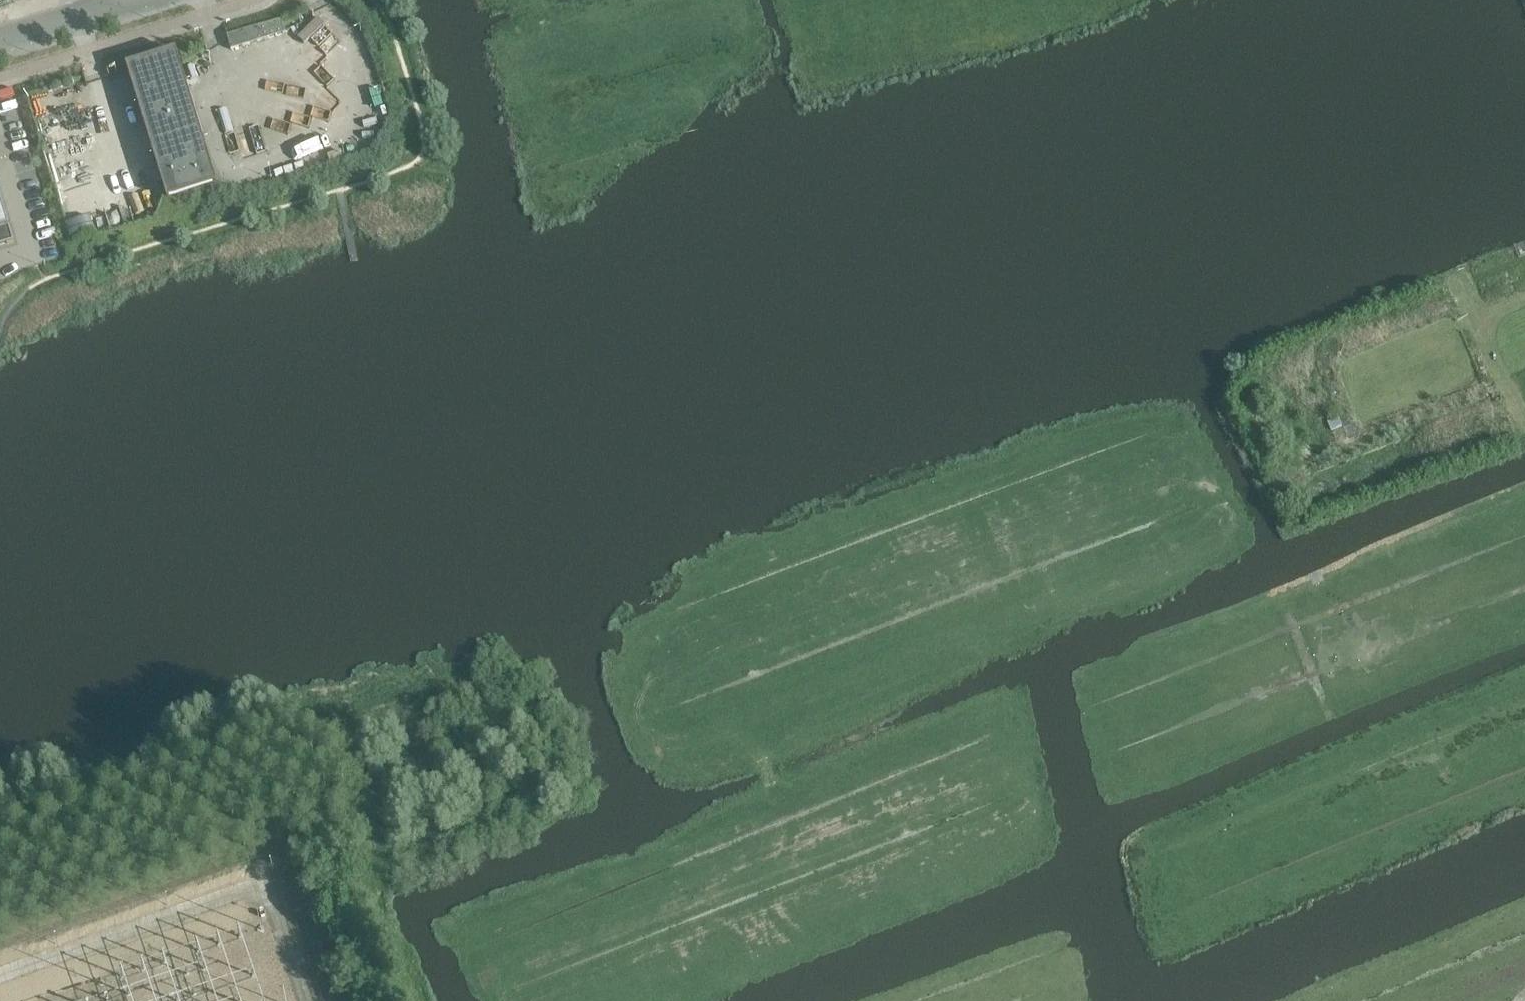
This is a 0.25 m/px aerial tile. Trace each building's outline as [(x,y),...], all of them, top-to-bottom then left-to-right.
[(228,35),(227,36),(231,50),(286,33),(284,26),(283,22),(282,19),(228,35)] [(176,51),(127,66),(168,198),(217,183),(176,51)] [(13,242),(0,200),(0,246),(13,242)] [(1338,417),(1327,422),(1331,431),(1342,427),(1338,417)]
